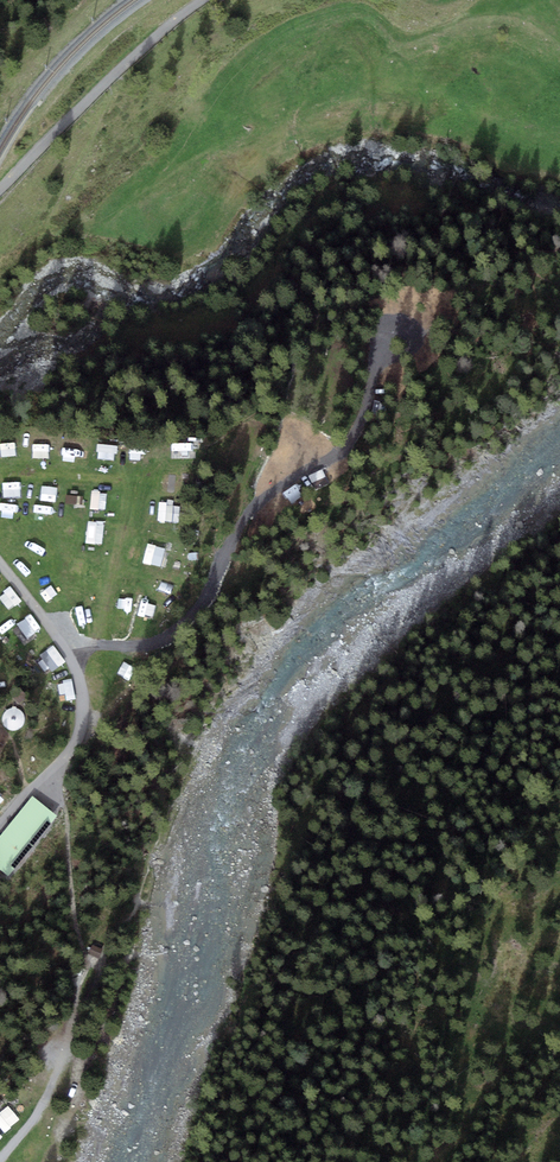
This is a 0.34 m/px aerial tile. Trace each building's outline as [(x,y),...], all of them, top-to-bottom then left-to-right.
[(115,464),(114,449),(96,450),(97,464),(115,464)] [(3,501),(21,501),(21,487),(3,487),(3,501)] [(96,513),(99,495),(92,494),(89,511),(96,513)] [(102,547),(102,524),(86,524),(85,547),(102,547)] [(160,571),(165,551),(146,547),(142,567),(160,571)] [(27,643),(41,632),(30,617),(16,628),(27,643)] [(39,658),(48,675),(63,666),(54,650),(39,658)] [(0,837),(0,868),(9,875),(56,816),(32,797),(0,837)] [(6,1134),(19,1121),(6,1107),(0,1113),(0,1128),(6,1134)]
